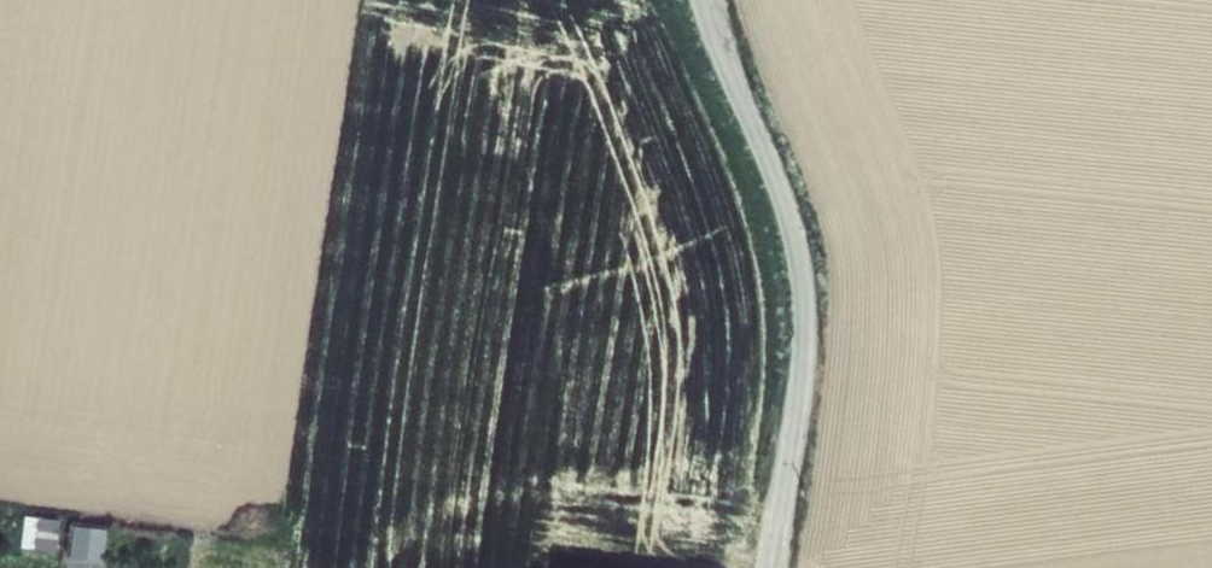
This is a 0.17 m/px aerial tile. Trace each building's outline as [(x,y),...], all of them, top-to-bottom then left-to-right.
[(34,551),(38,520),(23,518),(19,550),(34,551)] [(38,520),(34,551),(53,553),(57,522),(38,520)] [(109,526),(72,526),(71,555),(108,556),(109,526)]
